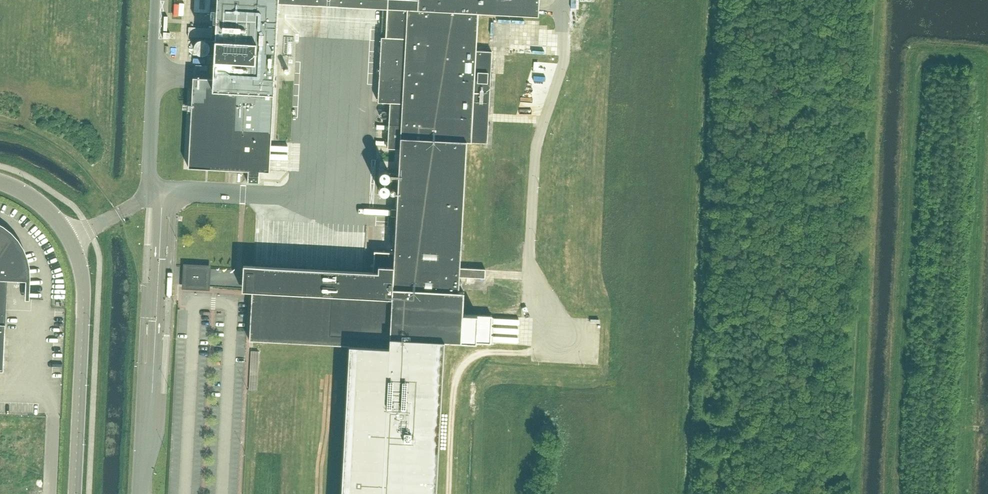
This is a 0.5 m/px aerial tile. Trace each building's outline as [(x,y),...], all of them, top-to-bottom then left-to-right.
[(492,51),(476,51),(478,12),(538,15),(538,0),(216,0),(213,78),(193,77),(188,167),(248,171),(247,181),(259,182),(259,171),(269,172),(278,2),(333,5),(381,7),(382,7),(387,8),(385,38),(405,39),(402,102),(390,102),(388,124),(401,125),(394,252),(374,251),(373,272),(254,266),(242,266),(242,290),(252,291),(249,340),(349,345),(341,493),(436,493),(444,341),(461,342),(463,291),(458,291),(459,276),(484,278),(485,269),(459,267),(466,142),(471,142),(487,143),(492,51)] [(194,11),(209,13),(210,0),(194,0),(194,11)] [(194,46),(194,47),(194,48),(194,50),(195,51),(195,52),(196,52),(197,53),(197,54),(198,54),(199,55),(200,55),(202,55),(203,55),(204,55),(205,54),(206,54),(207,53),(207,52),(208,52),(209,51),(209,50),(209,48),(209,47),(209,46),(209,45),(209,44),(208,43),(207,42),(206,41),(205,40),(204,40),(203,40),(202,40),(200,40),(199,40),(198,40),(197,41),(197,42),(196,42),(195,43),(195,44),(194,45),(194,46)] [(390,175),(390,174),(389,174),(389,173),(389,172),(388,172),(388,171),(387,171),(387,170),(386,170),(385,170),(384,170),(383,170),(382,170),(382,171),(381,171),(380,171),(380,172),(380,173),(379,173),(379,174),(379,175),(379,176),(379,177),(379,178),(380,178),(380,179),(381,179),(381,180),(382,180),(383,180),(383,181),(384,181),(385,181),(386,180),(387,180),(388,180),(388,179),(389,179),(389,178),(389,177),(390,177),(390,176),(390,175)] [(379,185),(379,186),(378,186),(378,187),(378,188),(378,189),(378,190),(379,191),(379,192),(380,192),(380,193),(381,193),(382,194),(383,194),(384,194),(385,194),(386,193),(387,192),(388,192),(388,191),(389,190),(389,189),(389,188),(389,187),(389,186),(388,185),(387,184),(386,183),(385,183),(384,183),(383,183),(382,183),(381,184),(380,184),(379,185)] [(3,371),(8,277),(26,278),(27,278),(27,268),(25,259),(21,250),(16,242),(9,235),(2,229),(0,228),(0,371),(3,371)] [(206,286),(207,269),(187,268),(186,285),(206,286)]
